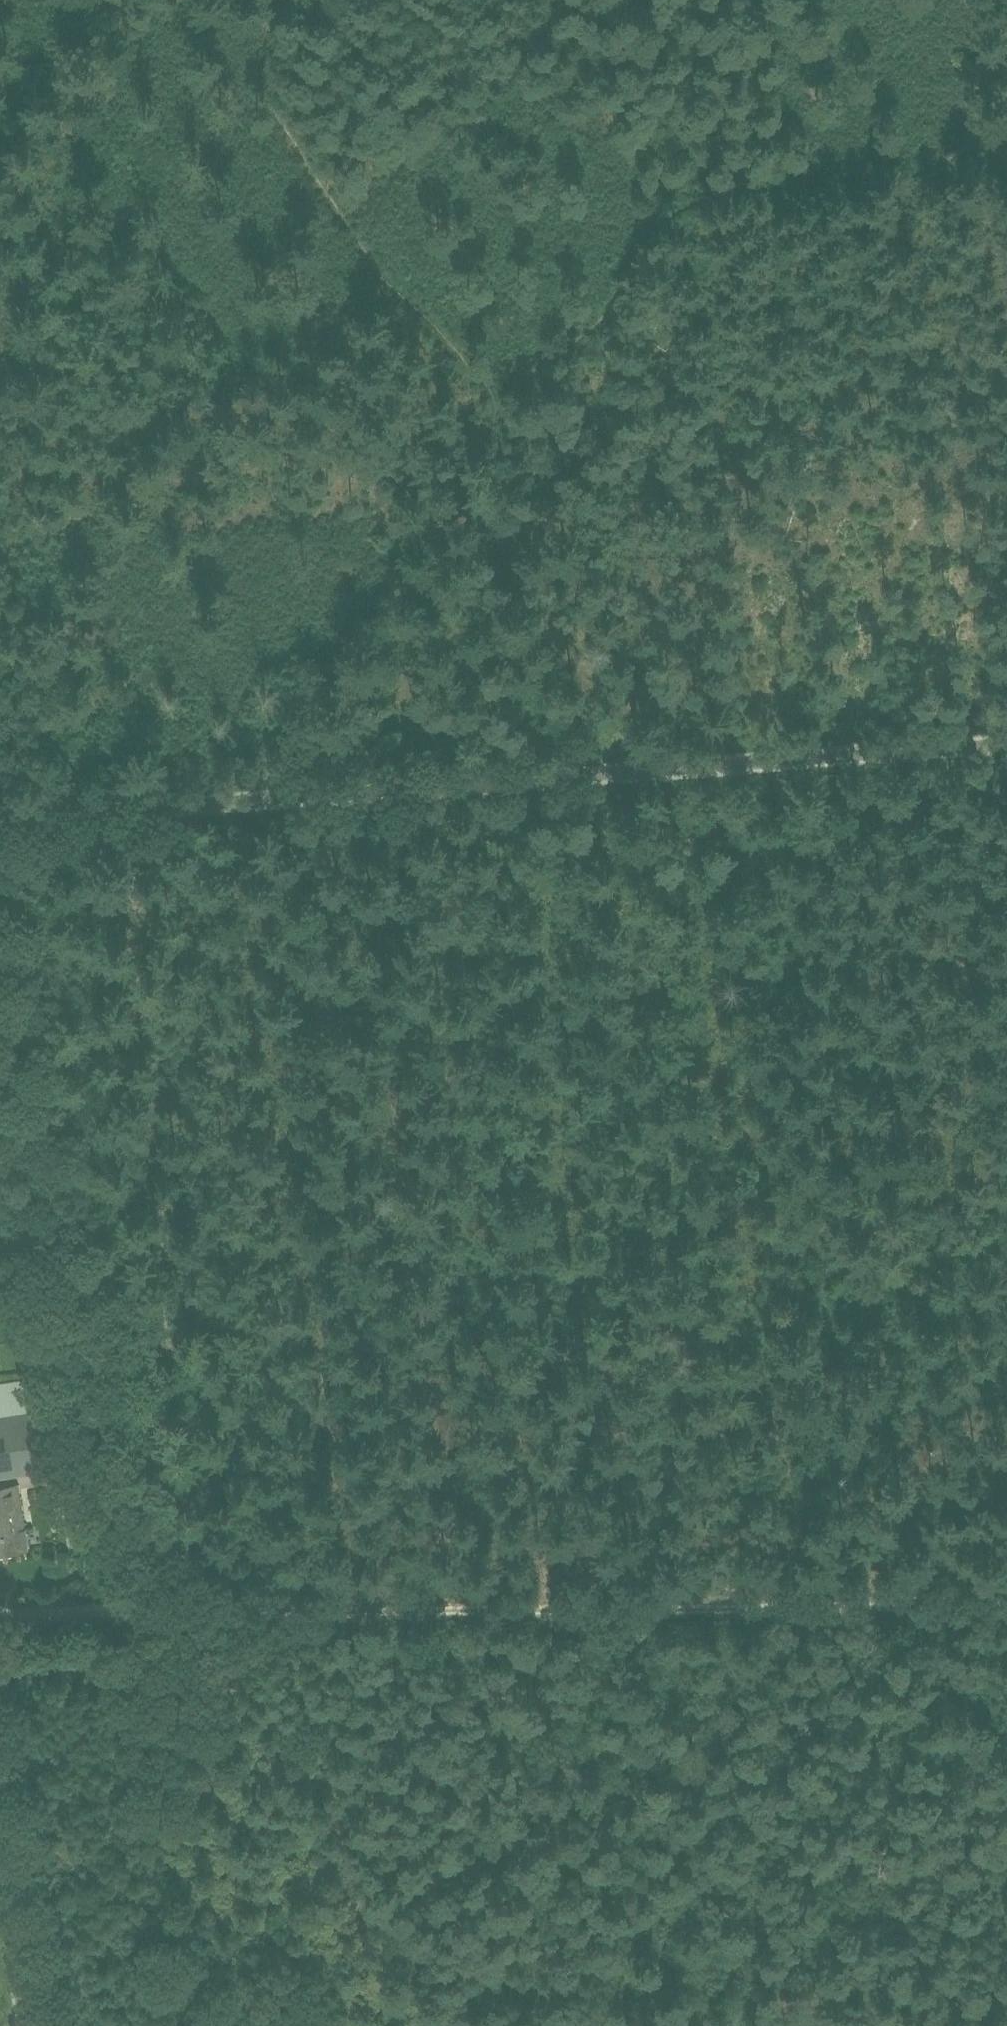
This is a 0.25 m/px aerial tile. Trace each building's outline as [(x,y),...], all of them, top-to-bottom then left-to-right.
[(51,1458),(40,1377),(0,1382),(0,1465),(51,1458)] [(28,1549),(17,1484),(0,1487),(0,1553),(28,1549)]
